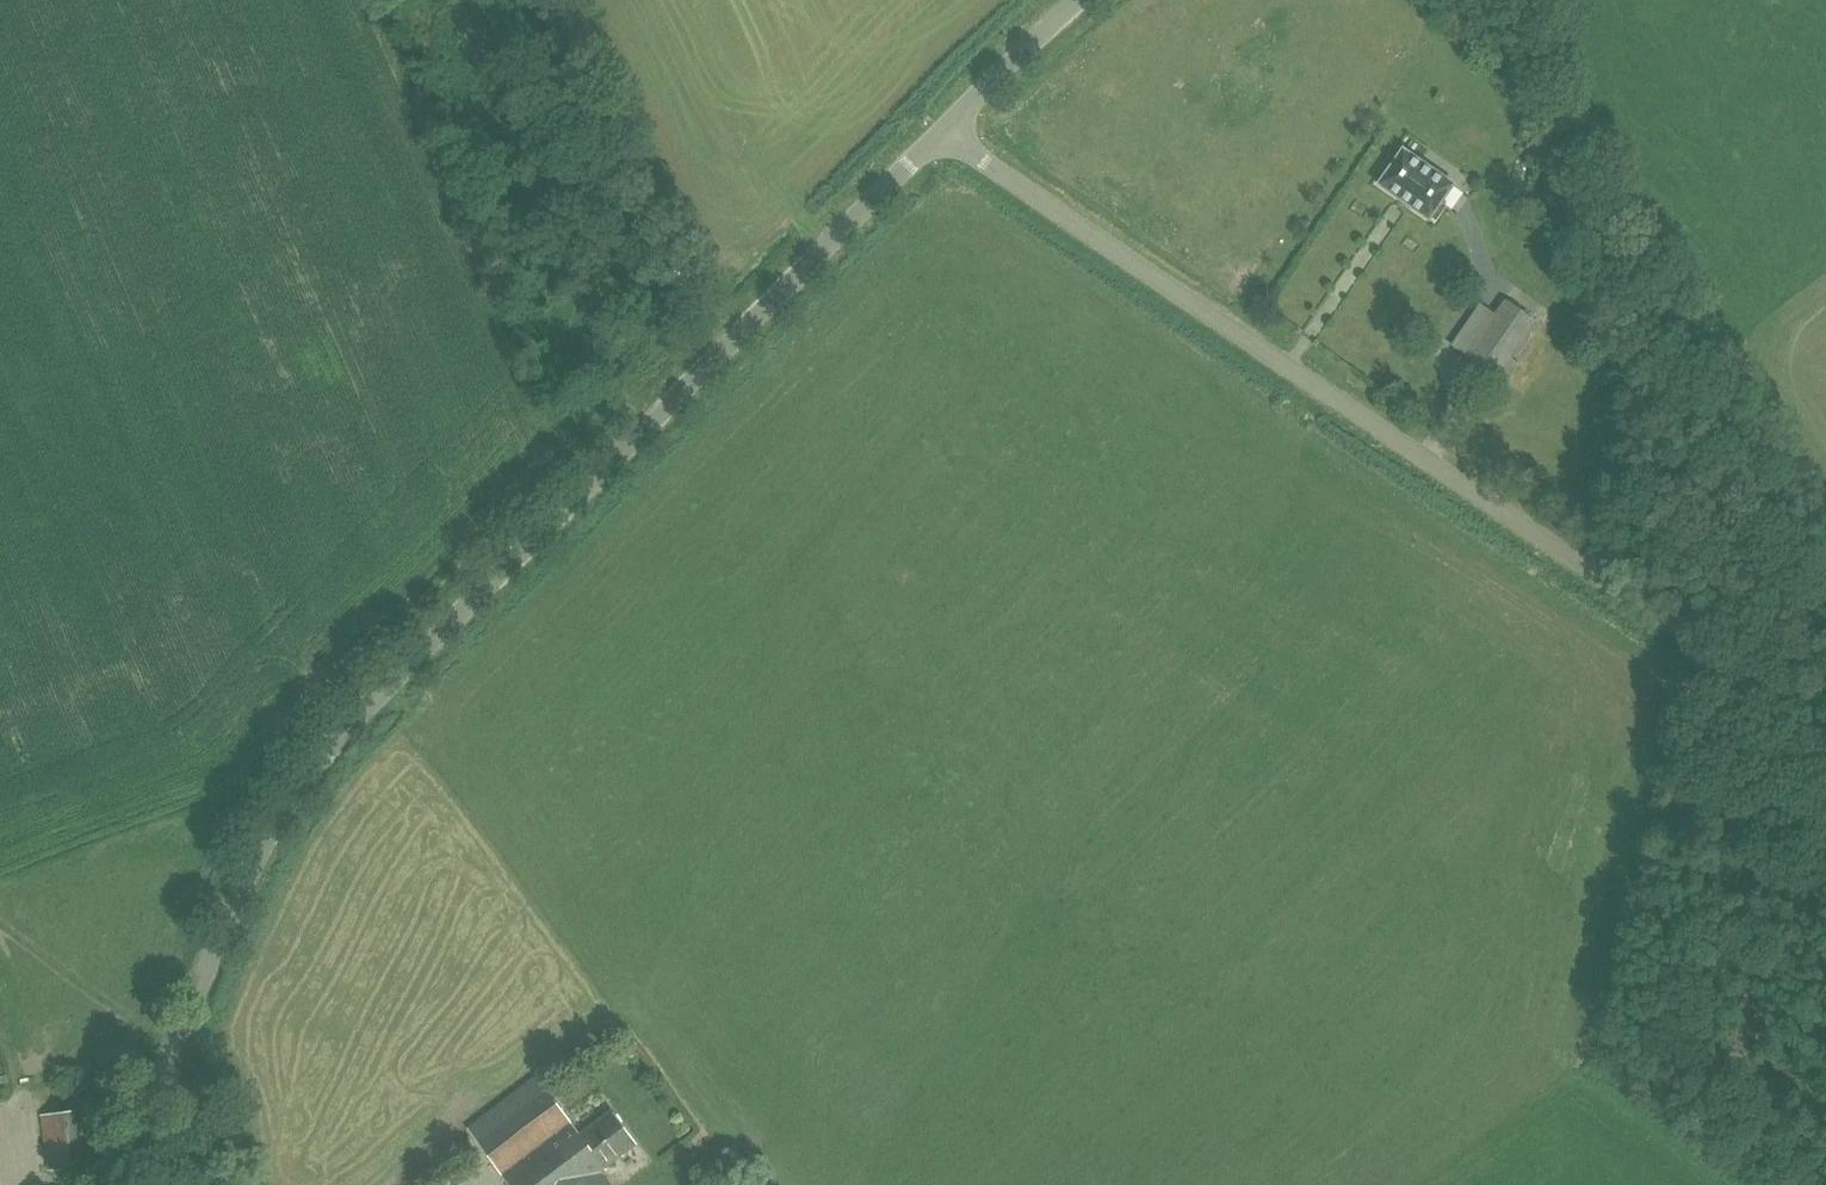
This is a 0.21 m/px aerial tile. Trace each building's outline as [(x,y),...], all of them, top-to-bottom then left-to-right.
[(1378,182),(1429,218),(1430,217),(1429,216),(1430,214),(1436,218),(1445,205),(1440,201),(1452,184),(1453,184),(1454,183),(1402,147),(1378,182)] [(667,273),(676,287),(686,280),(676,266),(667,273)] [(1505,299),(1467,354),(1496,375),(1534,320),(1505,299)] [(469,1126),(510,1184),(584,1184),(637,1144),(611,1107),(579,1132),(536,1073),(469,1126)] [(88,1107),(41,1114),(49,1168),(96,1161),(88,1107)] [(585,1184),(610,1184),(601,1173),(585,1184)]
